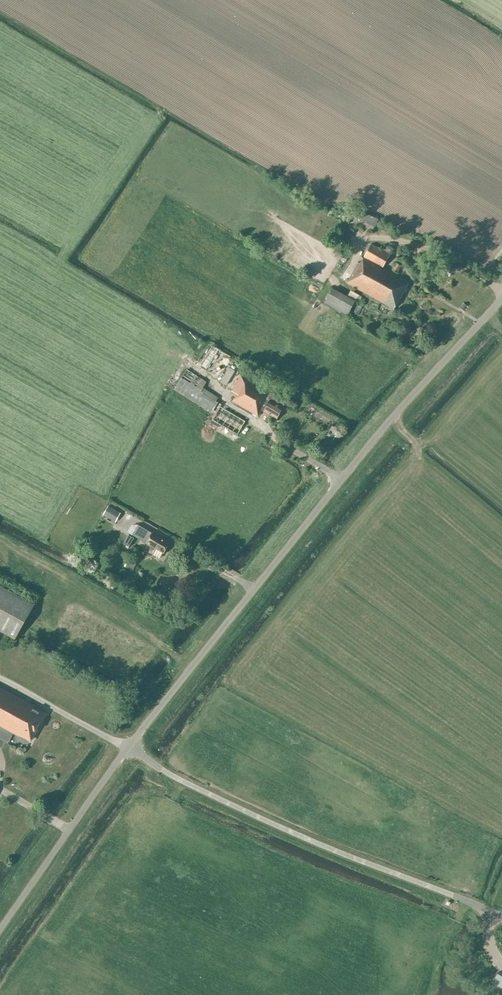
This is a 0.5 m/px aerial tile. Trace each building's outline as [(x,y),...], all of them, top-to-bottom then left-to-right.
[(378,219),(377,219),(356,209),(353,216),(375,226),(378,219)] [(383,268),(391,255),(371,244),(362,262),(361,262),(358,268),(356,267),(349,280),(347,279),(346,281),(348,282),(347,283),(394,309),(409,282),(397,275),(398,273),(402,266),(397,263),(393,271),(395,272),(394,274),(383,268)] [(325,302),(348,315),(355,301),(333,288),(325,302)] [(221,350),(209,343),(196,363),(207,371),(221,350)] [(240,376),(242,373),(245,367),(235,361),(231,369),(230,368),(222,383),(227,385),(225,388),(237,394),(233,402),(258,416),(261,410),(277,419),(287,401),(240,376)] [(177,376),(182,367),(177,364),(172,374),(177,376)] [(174,389),(210,412),(216,403),(217,401),(216,401),(219,397),(204,387),(207,382),(187,370),(174,389)] [(216,403),(210,412),(207,416),(237,435),(238,434),(243,437),(248,428),(243,425),(246,422),(221,406),(222,404),(217,401),(216,403)] [(104,515),(114,521),(116,522),(121,513),(109,506),(104,515)] [(163,553),(169,543),(152,533),(138,525),(132,535),(163,553)] [(16,639),(34,604),(0,586),(0,631),(16,639)] [(0,688),(0,725),(19,736),(20,734),(30,740),(45,714),(34,708),(35,707),(0,688)] [(43,817),(60,826),(63,820),(46,812),(43,817)] [(498,971),(492,981),(501,986),(501,974),(498,971)]
